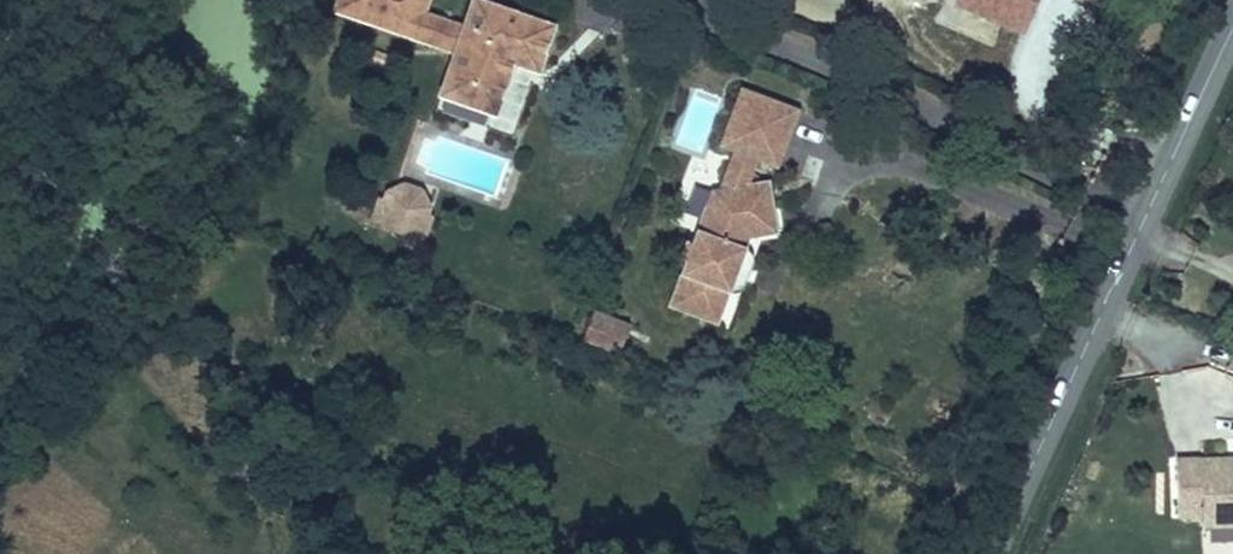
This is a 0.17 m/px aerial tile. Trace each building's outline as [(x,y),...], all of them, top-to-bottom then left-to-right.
[(336,11),(413,37),(421,15),(426,0),(340,0),(336,11)] [(957,3),(1024,31),(1038,0),(958,0),(957,3)] [(536,71),(551,28),(473,1),(463,30),(455,52),(440,96),(493,115),(511,63),(536,71)] [(455,52),(463,30),(421,15),(413,37),(455,52)] [(382,70),(387,57),(365,50),(361,63),(382,70)] [(748,237),(745,212),(766,209),(762,183),(745,186),(755,159),(775,166),(796,111),(742,91),(721,145),(735,151),(721,189),(723,203),(706,205),(691,246),(685,243),(679,260),(684,262),(668,307),(716,324),(728,293),(733,277),(726,274),(731,263),(738,266),(744,250),(748,237)] [(698,183),(722,183),(721,162),(698,163),(698,183)] [(771,209),(768,182),(762,183),(766,209),(745,212),(748,237),(775,233),(771,209)] [(428,208),(421,192),(403,186),(386,193),(383,202),(425,216),(428,208)] [(425,216),(383,202),(379,200),(371,222),(422,240),(430,218),(425,216)] [(733,277),(738,266),(731,263),(726,274),(733,277)] [(625,326),(592,314),(590,320),(623,332),(625,326)] [(615,353),(623,332),(590,320),(582,341),(615,353)] [(1201,468),(1201,462),(1176,462),(1178,516),(1202,515),(1202,525),(1232,524),(1232,467),(1201,468)]
